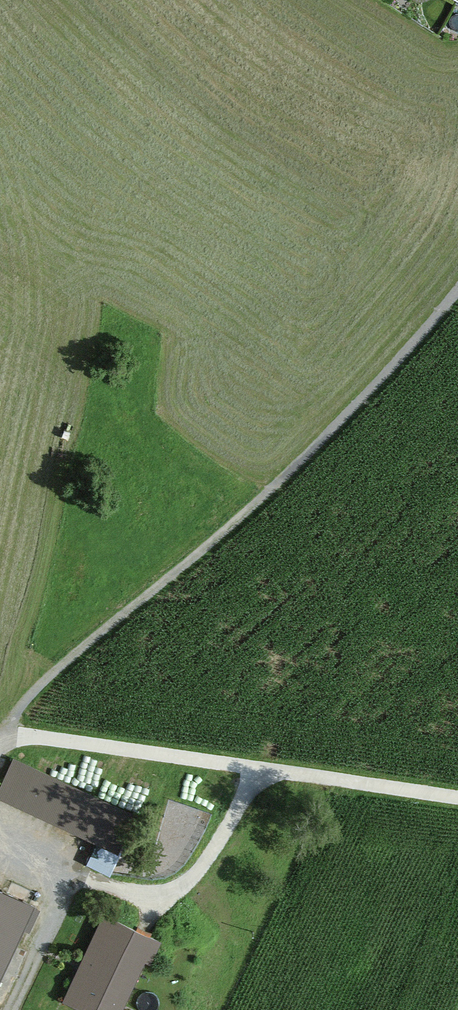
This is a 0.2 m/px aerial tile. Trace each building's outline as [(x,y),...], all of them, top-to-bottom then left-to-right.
[(123,815),(12,761),(0,785),(111,840),(123,815)] [(98,840),(90,861),(112,870),(121,849),(98,840)] [(24,905),(0,894),(0,956),(24,905)] [(99,916),(64,995),(98,1009),(113,1009),(146,937),(99,916)]
